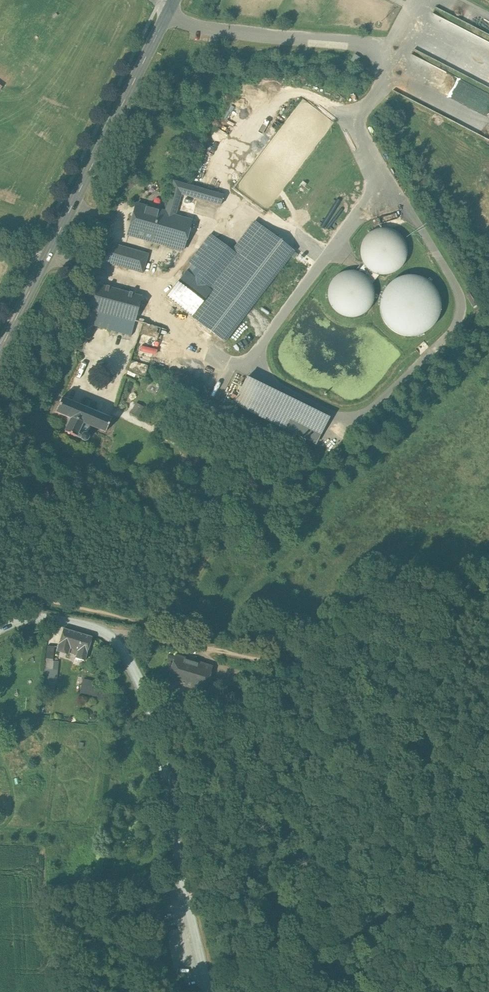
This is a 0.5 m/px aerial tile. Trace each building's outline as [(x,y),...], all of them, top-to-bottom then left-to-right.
[(436,105),(446,108),(447,101),(438,99),(436,105)] [(174,181),(168,200),(165,212),(160,211),(152,241),(184,249),(194,213),(183,210),(181,217),(175,215),(181,194),(220,205),(221,205),(223,195),(174,181)] [(152,241),(153,238),(160,211),(136,205),(128,234),(152,241)] [(365,228),(362,261),(369,262),(368,270),(401,274),(406,233),(365,228)] [(199,321),(202,324),(224,341),(293,251),(267,231),(245,260),(216,238),(194,265),(194,266),(192,264),(166,296),(198,321),(199,321)] [(101,260),(108,263),(143,273),(148,254),(106,242),(105,242),(101,260)] [(363,279),(359,276),(355,275),(352,274),(348,274),(345,275),(341,276),(338,278),(335,281),(333,283),(331,287),(330,290),(329,293),(329,297),(330,301),(331,304),(333,307),(335,310),(338,312),(343,315),(347,316),(352,316),(356,315),(360,314),(364,311),(367,307),(370,303),(371,299),(371,294),(371,290),(369,286),(366,282),(363,279)] [(437,332),(436,277),(384,278),(384,333),(437,332)] [(94,283),(88,307),(87,308),(88,308),(135,321),(142,296),(94,283)] [(97,311),(96,311),(87,308),(79,336),(79,337),(80,337),(89,339),(90,338),(92,332),(91,331),(97,311)] [(130,360),(147,366),(148,366),(157,339),(140,334),(139,334),(130,360)] [(161,370),(178,374),(178,375),(181,375),(184,365),(164,359),(161,370)] [(154,368),(133,361),(130,361),(127,370),(150,381),(154,368)] [(317,412),(260,384),(247,378),(234,404),(261,417),(316,444),(328,418),(317,412),(317,416),(317,412)] [(111,418),(91,410),(61,397),(56,411),(70,418),(65,432),(81,438),(82,440),(83,441),(85,441),(87,440),(88,439),(89,438),(89,436),(88,434),(87,433),(86,433),(84,433),(82,434),(79,432),(83,422),(105,432),(111,418)] [(139,416),(144,406),(136,402),(131,411),(139,416)] [(92,637),(73,631),(64,628),(57,651),(69,654),(70,652),(74,653),(78,655),(78,657),(85,659),(92,637)] [(53,661),(54,655),(55,646),(48,645),(46,660),(53,661)] [(168,680),(186,685),(194,661),(175,655),(168,680)] [(53,694),(54,691),(57,662),(46,660),(43,692),(53,694)] [(212,667),(194,661),(186,685),(204,691),(210,673),(212,667)] [(98,695),(98,694),(98,693),(99,690),(95,689),(97,681),(82,678),(79,692),(80,692),(98,696),(98,695)] [(201,699),(194,697),(185,694),(182,703),(198,708),(201,699)]
